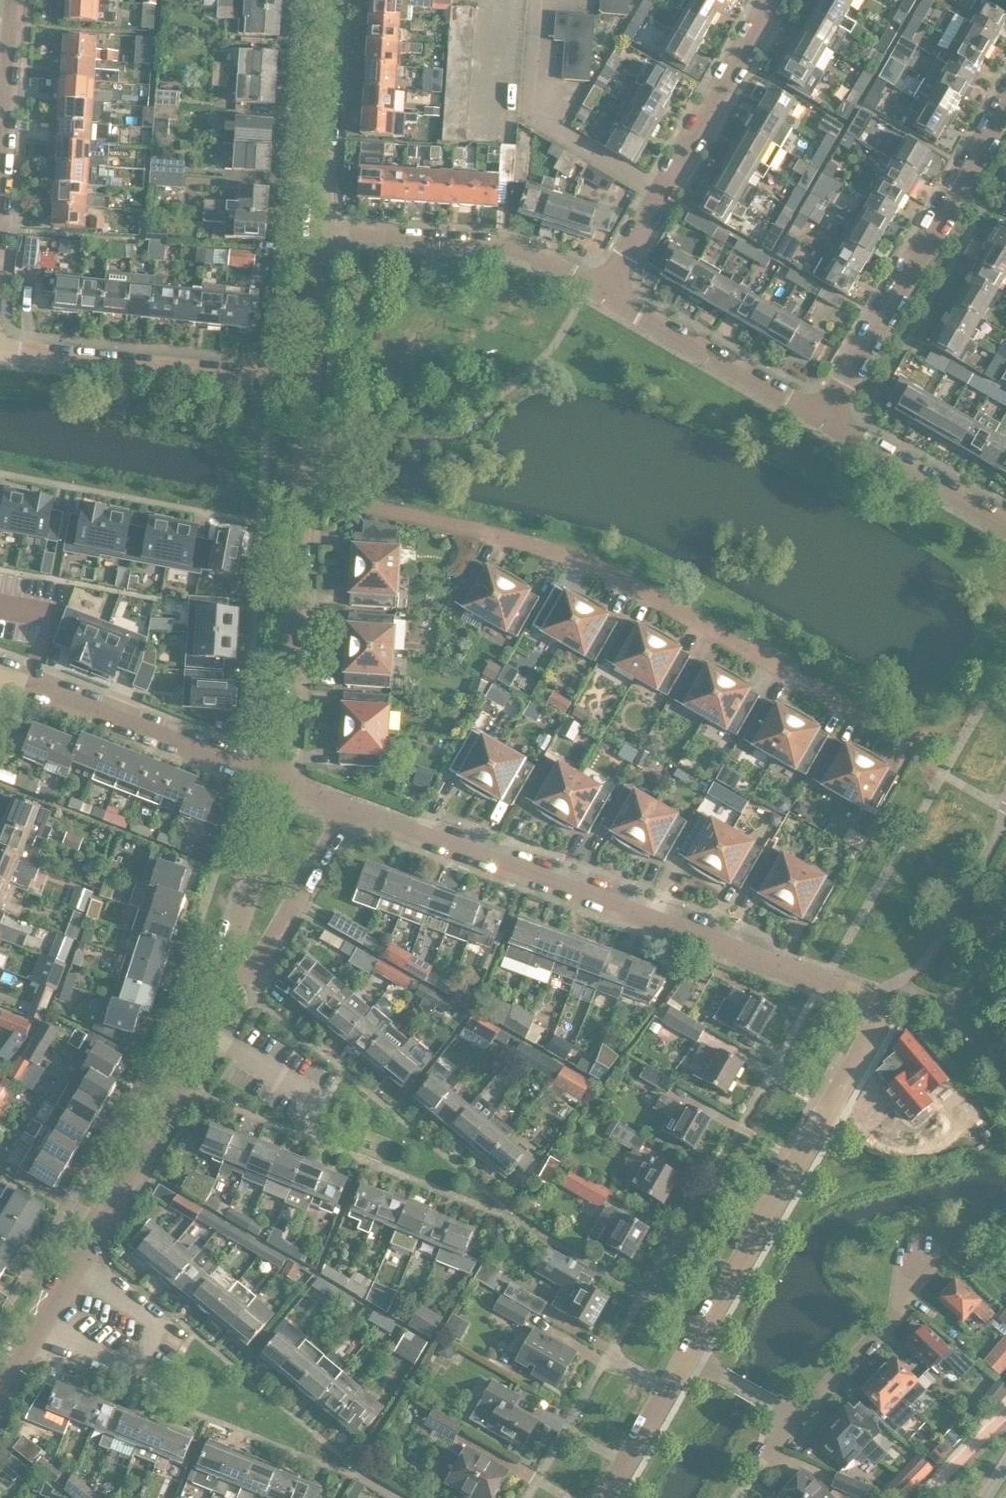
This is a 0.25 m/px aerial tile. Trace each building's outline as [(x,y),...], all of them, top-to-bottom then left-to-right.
[(102,2),(96,1),(76,0),(65,0),(64,21),(115,24),(115,14),(101,13),(102,2)] [(216,6),(279,11),(279,0),(217,0),(216,6)] [(398,21),(410,22),(411,8),(431,9),(431,0),(369,0),(368,19),(398,21)] [(645,17),(652,5),(643,0),(642,0),(636,11),(645,17)] [(708,25),(720,5),(711,0),(691,0),(684,12),(708,25)] [(847,34),(853,25),(842,19),(849,8),(835,0),(816,0),(813,5),(816,7),(812,14),(837,28),(845,32),(847,34)] [(914,3),(908,0),(903,0),(898,9),(907,15),(914,3)] [(927,0),(921,0),(911,17),(931,29),(934,24),(924,18),(932,3),(927,0)] [(994,39),(1005,19),(1005,18),(982,4),(975,0),(963,21),(970,25),(994,39)] [(601,14),(626,16),(627,3),(602,1),(601,14)] [(279,11),(216,6),(215,18),(238,20),(237,34),(249,35),(250,35),(277,36),(279,11)] [(449,21),(472,23),(473,9),(450,8),(449,21)] [(142,23),(151,23),(152,10),(143,9),(142,23)] [(907,15),(898,9),(891,21),(900,27),(907,15)] [(645,17),(636,11),(629,22),(639,28),(645,17)] [(708,25),(684,12),(673,32),(696,45),(708,25)] [(845,32),(837,28),(812,14),(801,34),(825,48),(833,53),(845,32)] [(568,16),(555,15),(553,40),(566,41),(568,16)] [(581,17),(568,16),(566,41),(578,42),(581,17)] [(581,17),(578,42),(592,43),(594,18),(581,17)] [(931,29),(911,17),(900,37),(909,43),(921,23),(931,29)] [(397,44),(400,44),(401,32),(397,32),(398,21),(368,19),(366,42),(397,44)] [(448,33),(471,35),(472,23),(449,21),(448,33)] [(994,39),(970,25),(963,21),(951,41),(982,59),(994,39)] [(422,32),(422,22),(410,22),(409,31),(422,32)] [(639,28),(629,22),(624,32),(633,37),(639,28)] [(661,53),(684,66),(696,45),(673,32),(661,53)] [(797,32),(786,52),(813,68),(825,48),(801,34),(797,32)] [(448,45),(471,47),(471,35),(448,33),(448,45)] [(64,37),(62,59),(93,61),(99,62),(113,63),(114,52),(99,51),(93,51),(94,39),(64,37)] [(135,37),(133,64),(149,65),(151,38),(135,37)] [(902,55),(909,43),(900,37),(893,49),(902,55)] [(884,55),(890,44),(881,39),(874,50),(884,55)] [(565,54),(591,56),(592,43),(578,42),(566,41),(565,54)] [(945,51),(942,49),(936,59),(971,79),(982,59),(951,41),(945,51)] [(396,53),(420,55),(421,45),(400,44),(397,44),(366,42),(365,65),(395,67),(396,53)] [(448,45),(447,57),(470,59),(471,47),(448,45)] [(884,55),(874,50),(868,61),(877,67),(884,55)] [(244,53),(243,67),(247,68),(247,77),(274,79),(276,53),(248,52),(248,53),(244,53)] [(801,88),(813,68),(786,52),(774,72),(801,88)] [(565,54),(563,67),(590,69),(591,56),(565,54)] [(604,66),(614,71),(620,60),(610,55),(604,66)] [(446,69),(469,71),(470,59),(447,57),(446,69)] [(883,66),(882,67),(898,77),(904,67),(888,57),(883,66)] [(62,59),(61,80),(91,82),(97,83),(118,84),(118,73),(98,72),(92,71),(93,61),(62,59)] [(636,84),(665,101),(677,80),(653,66),(655,62),(649,59),(646,63),(645,63),(638,76),(639,77),(636,84)] [(924,78),(935,85),(959,99),(971,79),(936,59),(931,67),(924,78)] [(212,64),(212,75),(226,76),(227,65),(212,64)] [(363,88),(393,90),(395,67),(365,65),(363,88)] [(614,71),(604,66),(592,86),(602,92),(614,71)] [(563,67),(562,79),(589,81),(590,69),(563,67)] [(441,70),(431,69),(430,92),(440,93),(441,70)] [(445,81),(468,83),(469,71),(446,69),(445,81)] [(226,87),(226,76),(212,75),(211,86),(226,87)] [(235,77),(234,102),(272,104),(274,79),(247,77),(246,77),(235,77)] [(886,83),(876,77),(869,89),(879,95),(886,83)] [(860,96),(867,84),(858,79),(851,90),(860,96)] [(58,80),(56,100),(90,103),(102,104),(110,105),(110,93),(91,92),(91,82),(61,80),(58,80)] [(444,93),(467,95),(468,83),(445,81),(444,93)] [(665,101),(636,84),(624,104),(626,105),(658,123),(669,103),(665,101)] [(934,85),(932,84),(926,95),(928,96),(923,104),(947,119),(959,99),(935,85),(934,85)] [(362,111),(393,113),(393,112),(395,112),(396,101),(393,101),(393,90),(363,88),(362,111)] [(770,89),(758,109),(781,123),(794,130),(798,122),(789,117),(797,104),(796,104),(770,89)] [(860,96),(851,90),(844,102),(854,107),(860,96)] [(177,107),(178,93),(154,91),(153,105),(177,107)] [(444,105),(467,107),(467,95),(444,93),(444,105)] [(580,106),(590,112),(596,101),(587,95),(580,106)] [(56,100),(56,111),(59,111),(58,122),(89,124),(108,125),(109,114),(102,114),(102,104),(90,103),(56,100)] [(911,125),(935,139),(947,119),(923,104),(923,105),(920,103),(915,112),(917,114),(911,125)] [(176,121),(177,107),(153,105),(153,107),(152,128),(151,139),(167,140),(168,120),(176,121)] [(443,117),(466,119),(467,107),(444,105),(443,117)] [(618,127),(642,141),(646,143),(658,123),(626,105),(614,125),(618,127)] [(583,123),(590,112),(580,106),(574,118),(583,123)] [(142,107),(141,127),(152,128),(153,107),(142,107)] [(439,109),(423,107),(422,116),(438,117),(439,109)] [(858,108),(844,134),(853,139),(856,141),(871,116),(858,108)] [(758,109),(746,129),(770,143),(781,123),(758,109)] [(393,113),(362,111),(360,135),(403,138),(404,124),(415,124),(416,115),(393,114),(393,113)] [(828,150),(842,126),(824,116),(816,129),(826,134),(819,145),(828,150)] [(466,119),(443,117),(442,129),(465,131),(466,119)] [(235,120),(233,144),(270,146),(271,121),(243,119),(243,120),(235,120)] [(53,133),(53,142),(57,142),(87,144),(87,145),(99,146),(118,147),(118,136),(108,135),(109,125),(108,125),(89,124),(58,122),(57,134),(53,133)] [(545,140),(515,122),(514,137),(538,151),(545,140)] [(606,148),(634,164),(642,150),(638,148),(642,141),(618,127),(614,125),(609,135),(612,137),(606,148)] [(464,143),(465,131),(442,129),(441,141),(464,143)] [(734,140),(730,147),(768,169),(779,150),(769,144),(770,143),(746,129),(738,143),(734,140)] [(853,139),(844,134),(837,145),(847,150),(853,139)] [(894,135),(882,156),(887,159),(918,177),(930,157),(926,155),(926,154),(903,140),(894,135)] [(57,142),(55,163),(86,165),(86,166),(98,167),(114,168),(115,157),(99,156),(99,146),(87,145),(87,144),(57,142)] [(384,144),(360,143),(359,155),(383,157),(384,144)] [(233,144),(232,170),(240,171),(240,170),(268,172),(270,146),(233,144)] [(392,145),(384,144),(383,157),(392,157),(392,145)] [(545,154),(556,160),(557,159),(558,160),(563,151),(551,144),(545,154)] [(473,206),(496,208),(498,182),(512,183),(514,146),(500,145),(498,177),(475,176),(473,206)] [(828,150),(819,145),(812,157),(822,162),(828,150)] [(415,159),(416,146),(406,146),(405,158),(415,159)] [(526,147),(514,146),(512,183),(523,184),(526,147)] [(438,160),(439,148),(429,147),(429,160),(438,160)] [(762,180),(768,169),(730,147),(719,168),(723,170),(747,183),(752,174),(762,180)] [(135,158),(143,159),(143,149),(135,149),(135,158)] [(461,162),(462,150),(453,149),(452,161),(461,162)] [(576,184),(578,176),(585,164),(563,151),(558,160),(557,159),(556,160),(551,168),(576,184)] [(886,169),(879,181),(903,195),(907,197),(918,177),(887,159),(883,168),(886,169)] [(182,175),(183,163),(149,160),(149,173),(182,175)] [(798,160),(792,170),(802,176),(796,185),(806,191),(817,171),(798,160)] [(830,179),(837,167),(827,162),(821,174),(830,179)] [(55,163),(54,184),(84,186),(84,187),(109,188),(110,177),(97,177),(98,167),(86,166),(86,165),(55,163)] [(612,181),(592,168),(585,164),(578,176),(605,193),(612,181)] [(356,198),(380,200),(382,169),(358,168),(356,198)] [(380,200),(403,201),(405,171),(382,169),(380,200)] [(723,170),(711,190),(735,204),(746,210),(757,190),(747,183),(723,170)] [(403,201),(426,203),(428,173),(405,171),(403,201)] [(181,189),(182,175),(149,173),(148,186),(181,189)] [(426,203),(450,205),(452,174),(428,173),(426,203)] [(450,205),(473,206),(475,176),(452,174),(450,205)] [(830,179),(821,174),(814,185),(824,190),(830,179)] [(525,187),(517,214),(541,221),(549,194),(550,190),(551,185),(553,181),(542,178),(539,187),(527,183),(526,187),(525,187)] [(865,198),(864,199),(867,201),(891,214),(903,195),(879,181),(873,192),(870,190),(865,198)] [(50,184),(49,205),(53,206),(83,208),(108,210),(108,199),(84,197),(84,187),(84,186),(54,184),(50,184)] [(796,185),(785,205),(794,210),(806,191),(796,185)] [(203,201),(203,210),(265,215),(267,189),(239,187),(239,189),(235,188),(234,204),(227,203),(227,202),(203,201)] [(540,225),(563,232),(573,197),(550,190),(549,194),(541,221),(540,225)] [(704,195),(697,207),(700,209),(699,211),(723,224),(729,213),(740,219),(746,210),(735,204),(711,190),(707,197),(704,195)] [(573,197),(563,232),(590,240),(594,228),(607,232),(619,211),(597,204),(597,203),(574,196),(573,197)] [(861,197),(849,217),(856,221),(879,234),(891,214),(867,201),(864,199),(861,197)] [(807,219),(814,208),(804,202),(798,214),(807,219)] [(785,205),(777,217),(787,223),(794,210),(785,205)] [(82,229),(83,208),(53,206),(51,227),(82,229)] [(265,215),(203,210),(202,222),(224,224),(223,237),(263,240),(265,215)] [(690,226),(696,216),(688,212),(683,221),(690,226)] [(798,214),(791,225),(801,231),(807,219),(798,214)] [(838,224),(832,234),(834,235),(841,239),(844,241),(868,254),(879,234),(856,221),(849,217),(843,227),(838,224)] [(107,234),(107,225),(103,225),(103,220),(89,219),(88,230),(101,230),(101,234),(107,234)] [(1005,253),(1005,226),(1003,224),(991,244),(1005,253)] [(782,231),(773,225),(766,237),(775,243),(782,231)] [(728,235),(716,228),(711,237),(723,244),(728,235)] [(166,242),(167,231),(144,230),(144,241),(166,242)] [(786,234),(779,246),(789,251),(796,239),(786,234)] [(840,239),(832,234),(827,242),(836,247),(840,239)] [(37,263),(39,237),(28,236),(25,262),(37,263)] [(839,250),(833,261),(856,274),(868,254),(844,241),(841,239),(836,248),(839,250)] [(67,255),(68,241),(59,240),(57,254),(67,255)] [(660,277),(681,289),(698,260),(665,241),(650,266),(663,273),(660,277)] [(975,263),(1003,279),(1005,273),(1005,253),(991,244),(987,242),(975,263)] [(106,257),(107,244),(99,243),(98,257),(106,257)] [(116,245),(107,244),(106,257),(115,258),(116,245)] [(155,261),(156,247),(147,246),(146,260),(155,261)] [(753,261),(758,252),(747,246),(741,255),(753,261)] [(165,248),(156,247),(155,261),(163,262),(165,248)] [(194,263),(203,264),(204,250),(196,249),(194,263)] [(213,251),(204,250),(203,264),(211,265),(213,251)] [(226,265),(252,268),(253,254),(227,251),(226,265)] [(769,259),(758,252),(753,261),(764,268),(769,259)] [(825,256),(813,277),(821,281),(844,295),(856,274),(833,261),(825,256)] [(698,260),(681,289),(680,292),(701,304),(702,301),(716,277),(719,272),(698,260)] [(963,283),(991,299),(1003,279),(975,263),(963,283)] [(786,280),(798,287),(803,278),(791,271),(786,280)] [(55,278),(56,276),(43,274),(41,296),(53,297),(52,309),(62,310),(62,308),(77,309),(79,281),(55,278)] [(153,276),(152,284),(153,284),(149,319),(158,320),(158,318),(173,319),(176,290),(162,289),(163,277),(153,276)] [(716,277),(702,301),(723,313),(737,289),(739,285),(730,280),(728,284),(716,277)] [(100,314),(103,283),(104,279),(95,278),(95,282),(79,281),(77,309),(91,311),(91,313),(100,314)] [(814,284),(803,278),(798,287),(809,293),(814,284)] [(113,280),(104,279),(103,283),(100,314),(110,315),(110,313),(125,314),(128,286),(113,284),(113,280)] [(128,280),(128,286),(125,314),(140,316),(140,318),(149,319),(153,284),(152,284),(145,283),(145,282),(128,280)] [(979,319),(991,299),(963,283),(952,304),(954,305),(979,319)] [(206,323),(221,324),(225,288),(201,286),(200,289),(197,324),(206,325),(206,323)] [(192,292),(176,290),(173,319),(188,321),(188,323),(197,324),(200,289),(192,288),(192,292)] [(236,325),(236,328),(245,329),(247,313),(255,314),(257,291),(225,288),(221,324),(236,325)] [(827,304),(832,295),(821,288),(816,297),(827,304)] [(737,289),(723,313),(730,317),(729,320),(742,328),(744,325),(758,301),(737,289)] [(758,301),(744,325),(765,337),(781,309),(772,304),(770,307),(758,301)] [(781,309),(765,337),(786,349),(799,324),(788,318),(795,306),(786,301),(782,309),(781,309)] [(967,339),(979,319),(954,305),(943,325),(967,339)] [(967,339),(943,325),(940,323),(929,343),(956,359),(967,339)] [(786,349),(807,361),(821,337),(799,324),(786,349)] [(1005,361),(1005,359),(1005,347),(1002,344),(995,355),(1005,361)] [(949,362),(929,351),(918,372),(925,376),(930,367),(943,374),(949,362)] [(1005,361),(995,355),(983,376),(993,382),(1005,361)] [(949,362),(943,374),(944,375),(945,372),(956,379),(962,369),(949,362)] [(975,389),(986,395),(991,386),(981,380),(975,389)] [(893,410),(915,423),(929,398),(907,386),(893,410)] [(1004,393),(991,386),(986,395),(998,402),(1004,393)] [(884,400),(895,407),(901,397),(890,391),(884,400)] [(934,438),(936,435),(950,410),(939,404),(941,401),(931,396),(930,398),(929,398),(915,423),(922,426),(920,430),(934,438)] [(936,435),(957,446),(971,422),(972,422),(973,419),(964,414),(962,417),(950,410),(936,435)] [(972,422),(971,422),(957,446),(964,450),(962,454),(976,462),(978,458),(992,434),(972,422)] [(999,470),(1005,458),(1005,442),(992,434),(978,458),(999,470)] [(22,535),(29,496),(26,496),(27,492),(10,488),(9,493),(5,492),(3,506),(0,505),(0,531),(22,535)] [(29,496),(22,535),(56,542),(61,517),(50,515),(52,501),(29,496)] [(69,518),(63,551),(98,558),(99,558),(99,555),(98,554),(106,511),(104,511),(104,506),(87,503),(87,507),(83,507),(80,521),(69,518)] [(106,511),(98,554),(99,555),(131,561),(137,531),(127,530),(130,516),(126,515),(127,511),(110,507),(109,512),(106,511)] [(137,531),(131,561),(165,567),(173,524),(171,524),(171,519),(154,516),(154,520),(150,520),(147,533),(137,531)] [(344,562),(343,569),(395,573),(398,537),(394,536),(396,528),(360,520),(357,534),(352,534),(351,549),(346,548),(345,555),(344,562)] [(173,524),(165,567),(198,574),(199,574),(200,569),(199,569),(204,544),(194,542),(197,528),(173,524)] [(204,544),(199,569),(200,569),(234,575),(241,537),(237,536),(238,532),(221,529),(220,533),(216,532),(214,546),(204,544)] [(474,562),(451,602),(483,620),(509,575),(503,571),(496,568),(490,566),(488,570),(474,562)] [(460,578),(467,565),(453,566),(448,571),(445,577),(460,578)] [(133,588),(132,567),(117,568),(118,588),(133,588)] [(393,609),(395,573),(343,569),(343,576),(343,584),(343,591),(348,590),(347,606),(393,609)] [(509,575),(483,620),(514,638),(537,599),(524,591),(527,587),(521,582),(515,578),(509,575)] [(530,626),(561,644),(587,599),(581,595),(575,592),(568,590),(566,594),(552,586),(530,626)] [(190,598),(187,633),(235,636),(236,612),(222,611),(223,600),(190,598)] [(593,602),(587,599),(561,644),(593,662),(616,622),(602,615),(605,611),(599,606),(593,602)] [(63,614),(53,640),(73,647),(68,661),(71,662),(70,666),(86,672),(88,668),(90,669),(107,625),(74,612),(73,617),(66,615),(63,614)] [(338,649),(390,652),(392,616),(347,613),(346,629),(341,628),(340,635),(339,642),(338,649)] [(158,631),(159,620),(149,619),(147,630),(158,631)] [(625,620),(603,660),(634,678),(660,633),(654,629),(647,626),(641,623),(639,628),(625,620)] [(107,625),(90,669),(93,670),(91,674),(107,680),(109,676),(113,678),(118,665),(119,665),(137,672),(141,663),(144,651),(146,640),(107,625)] [(187,633),(185,668),(218,670),(219,659),(233,660),(235,636),(187,633)] [(666,636),(660,633),(634,678),(665,696),(688,656),(675,649),(678,645),(672,641),(666,636)] [(387,689),(390,652),(338,649),(338,656),(338,663),(338,671),(343,670),(342,686),(387,689)] [(144,651),(141,663),(154,668),(155,652),(154,652),(153,652),(144,651)] [(695,660),(672,700),(703,718),(729,673),(723,669),(716,666),(710,663),(708,668),(695,660)] [(480,676),(491,682),(499,667),(488,661),(480,676)] [(137,672),(132,685),(145,690),(154,668),(141,663),(137,672)] [(185,671),(183,707),(230,710),(230,707),(234,707),(235,690),(231,689),(231,685),(217,685),(218,673),(185,671)] [(495,683),(506,688),(512,677),(502,671),(495,683)] [(735,676),(729,673),(703,718),(735,736),(757,696),(744,688),(747,685),(741,680),(735,676)] [(472,696),(481,697),(485,683),(471,677),(466,694),(472,696)] [(504,706),(510,693),(493,685),(487,698),(504,706)] [(333,729),(385,732),(387,696),(341,693),(340,709),(336,707),(334,715),(333,722),(333,729)] [(551,694),(545,704),(562,714),(568,703),(551,694)] [(413,708),(430,709),(431,697),(414,696),(413,708)] [(777,708),(764,700),(741,739),(773,757),(799,712),(792,709),(786,706),(779,703),(777,708)] [(524,716),(539,722),(544,710),(530,704),(524,716)] [(570,716),(581,723),(587,713),(575,706),(570,716)] [(805,716),(799,712),(773,757),(804,776),(827,736),(813,728),(816,724),(811,720),(805,716)] [(565,718),(557,734),(571,741),(579,726),(565,718)] [(44,765),(45,762),(56,735),(33,725),(22,752),(36,758),(35,761),(44,765)] [(382,768),(385,732),(333,729),(332,736),(332,743),(333,750),(338,750),(337,765),(382,768)] [(463,786),(469,790),(475,794),(501,749),(469,731),(447,770),(460,778),(457,782),(463,786)] [(64,778),(70,763),(78,744),(56,735),(45,762),(46,762),(43,771),(56,776),(56,775),(64,778)] [(81,735),(78,744),(70,763),(84,768),(83,771),(84,771),(82,777),(90,780),(104,744),(81,735)] [(647,753),(653,756),(660,743),(647,736),(640,749),(647,753)] [(842,797),(868,752),(862,749),(855,746),(848,743),(847,747),(833,740),(811,779),(842,797)] [(127,753),(104,744),(90,780),(112,789),(114,784),(127,753)] [(634,752),(626,748),(621,756),(629,761),(634,752)] [(532,767),(501,749),(475,794),(481,797),(488,800),(494,803),(496,799),(510,806),(532,767)] [(640,749),(632,765),(638,769),(647,753),(640,749)] [(731,750),(727,757),(734,761),(738,754),(731,750)] [(874,756),(868,752),(842,797),(873,815),(896,776),(883,768),(886,764),(880,760),(874,756)] [(137,793),(149,762),(127,753),(114,784),(112,789),(135,798),(137,793)] [(681,757),(676,766),(686,772),(689,766),(686,760),(681,757)] [(577,776),(546,758),(523,798),(537,806),(533,809),(539,814),(545,818),(551,822),(577,776)] [(149,762),(137,793),(135,798),(157,807),(171,771),(149,762)] [(416,767),(410,785),(426,790),(432,772),(416,767)] [(674,769),(668,778),(674,781),(680,780),(683,774),(674,769)] [(171,771),(157,807),(158,807),(158,806),(172,812),(174,808),(182,811),(191,788),(194,780),(171,771)] [(716,781),(725,786),(728,780),(727,775),(721,772),(716,781)] [(13,787),(33,794),(38,780),(18,773),(13,787)] [(609,795),(577,776),(551,822),(558,825),(564,828),(571,831),(572,826),(586,834),(609,795)] [(39,781),(38,780),(33,794),(56,803),(59,794),(41,787),(41,788),(37,786),(39,781)] [(437,780),(431,791),(437,795),(444,784),(437,780)] [(707,794),(717,799),(723,788),(714,783),(707,794)] [(654,804),(622,786),(599,826),(613,833),(610,837),(615,842),(621,846),(628,849),(654,804)] [(216,798),(191,788),(182,811),(179,818),(190,822),(191,818),(217,829),(222,816),(222,813),(221,810),(219,808),(213,806),(216,798)] [(747,802),(738,797),(731,808),(741,813),(747,802)] [(34,838),(45,842),(51,829),(44,826),(49,814),(12,799),(2,825),(34,838)] [(79,812),(82,804),(70,799),(67,807),(79,812)] [(783,811),(788,803),(783,799),(779,800),(775,807),(783,811)] [(796,801),(791,811),(801,816),(804,809),(802,804),(796,801)] [(685,822),(654,804),(628,849),(634,853),(640,856),(647,859),(649,854),(662,862),(685,822)] [(105,812),(104,812),(101,820),(124,830),(128,821),(115,816),(114,810),(107,807),(105,812)] [(101,820),(104,812),(93,808),(89,816),(101,820)] [(768,824),(774,827),(779,818),(770,813),(767,819),(768,824)] [(692,869),(698,873),(704,877),(730,832),(698,814),(676,853),(689,861),(686,865),(692,869)] [(147,839),(150,830),(132,823),(129,831),(147,839)] [(2,825),(0,829),(0,854),(17,861),(16,861),(25,864),(25,863),(45,871),(49,860),(37,855),(38,850),(31,847),(34,838),(2,825)] [(761,850),(730,832),(704,877),(710,880),(717,883),(723,886),(725,882),(738,889),(761,850)] [(79,839),(65,833),(61,844),(75,849),(79,839)] [(168,847),(171,838),(159,833),(155,842),(168,847)] [(854,834),(845,837),(842,842),(859,852),(865,841),(854,834)] [(195,856),(211,862),(216,850),(200,844),(195,856)] [(764,904),(770,908),(776,912),(802,867),(770,849),(748,888),(761,896),(758,900),(764,904)] [(0,854),(0,883),(6,886),(14,890),(15,888),(26,893),(31,880),(20,876),(25,864),(16,861),(17,861),(0,854)] [(160,855),(152,879),(150,878),(147,885),(176,895),(178,888),(182,889),(190,865),(160,855)] [(89,857),(83,872),(94,877),(100,862),(89,857)] [(115,877),(120,864),(111,861),(106,873),(115,877)] [(374,911),(377,901),(379,898),(389,871),(389,870),(385,868),(385,870),(366,863),(351,902),(374,911)] [(833,885),(802,867),(776,912),(782,915),(789,918),(795,921),(797,916),(811,924),(833,885)] [(402,906),(412,880),(389,871),(379,898),(377,901),(388,905),(389,902),(402,906)] [(420,926),(434,888),(436,884),(413,876),(412,880),(402,906),(415,911),(411,923),(420,926)] [(9,903),(14,890),(6,886),(0,883),(0,913),(4,914),(4,913),(17,918),(21,908),(9,903)] [(106,900),(110,887),(101,884),(97,897),(106,900)] [(443,934),(457,897),(458,893),(436,884),(434,888),(420,926),(421,926),(443,934)] [(138,910),(138,911),(145,913),(175,923),(184,897),(176,895),(156,890),(147,887),(139,910),(138,910)] [(85,913),(89,903),(73,897),(69,909),(85,914),(85,913)] [(94,916),(99,900),(90,897),(85,913),(94,916)] [(457,897),(443,934),(466,943),(467,941),(480,905),(457,897)] [(502,913),(480,905),(467,941),(490,949),(493,940),(492,940),(502,913)] [(175,923),(145,913),(138,911),(131,933),(138,935),(137,936),(141,937),(168,946),(175,923)] [(72,913),(63,937),(72,940),(73,941),(83,917),(72,913)] [(366,935),(364,934),(366,931),(334,913),(326,926),(360,945),(366,935)] [(504,958),(527,967),(541,928),(518,919),(508,945),(504,958)] [(21,949),(26,935),(0,925),(0,941),(21,949)] [(536,970),(536,968),(550,973),(563,936),(541,928),(527,967),(536,970)] [(89,945),(93,933),(83,929),(79,942),(85,944),(89,945)] [(47,958),(62,963),(72,940),(63,937),(57,934),(47,958)] [(366,935),(360,945),(372,952),(378,942),(366,935)] [(563,936),(550,973),(572,981),(586,944),(563,936)] [(161,968),(168,946),(141,937),(137,951),(133,950),(131,957),(131,958),(161,968)] [(79,942),(77,949),(82,951),(85,944),(79,942)] [(339,951),(351,958),(356,949),(344,942),(339,951)] [(586,944),(572,981),(595,990),(608,953),(586,944)] [(367,955),(356,949),(351,958),(362,965),(367,955)] [(70,965),(80,968),(84,954),(75,951),(70,965)] [(619,994),(621,991),(631,961),(608,953),(595,990),(594,992),(617,1000),(619,994)] [(391,964),(402,970),(408,960),(397,954),(391,964)] [(123,981),(126,982),(153,991),(161,968),(131,958),(131,957),(125,955),(117,979),(123,981)] [(334,978),(306,955),(285,981),(293,988),(288,995),(307,1011),(334,978)] [(408,960),(402,970),(414,977),(420,967),(408,960)] [(65,969),(46,961),(36,986),(44,989),(52,992),(55,994),(65,969)] [(654,970),(631,961),(621,991),(619,994),(648,1005),(661,988),(663,980),(652,976),(654,970)] [(381,976),(393,983),(398,973),(386,966),(381,976)] [(67,973),(62,986),(72,989),(76,976),(67,973)] [(398,973),(393,983),(405,989),(410,980),(398,973)] [(334,978),(307,1011),(326,1027),(352,996),(353,994),(334,978)] [(445,995),(450,985),(439,978),(433,988),(445,995)] [(680,1008),(695,988),(684,980),(669,1001),(680,1008)] [(145,1014),(153,991),(126,982),(122,995),(119,994),(116,1003),(138,1012),(145,1014)] [(462,991),(450,985),(445,995),(457,1001),(462,991)] [(72,989),(62,986),(58,999),(67,1002),(72,989)] [(40,1023),(52,992),(44,989),(32,1019),(40,1023)] [(732,1026),(756,1040),(773,1010),(749,995),(747,999),(731,990),(724,1003),(740,1012),(732,1026)] [(436,1007),(441,998),(429,991),(424,1000),(436,1007)] [(352,996),(326,1027),(344,1042),(370,1011),(352,996)] [(116,1003),(103,998),(92,1030),(110,1039),(114,1029),(131,1035),(138,1012),(116,1003)] [(452,1004),(441,998),(436,1007),(447,1013),(452,1004)] [(696,1044),(705,1028),(669,1007),(660,1023),(696,1044)] [(362,1057),(380,1036),(370,1028),(379,1018),(370,1011),(344,1042),(362,1057)] [(502,1027),(507,1017),(496,1011),(490,1020),(502,1027)] [(30,1025),(0,1013),(0,1014),(0,1028),(24,1038),(30,1025)] [(519,1024),(507,1017),(502,1027),(514,1034),(519,1024)] [(472,1028),(493,1040),(498,1030),(477,1018),(472,1028)] [(362,1057),(380,1072),(398,1051),(401,1047),(407,1041),(388,1026),(380,1036),(362,1057)] [(35,1038),(34,1039),(43,1044),(43,1043),(45,1045),(52,1033),(43,1028),(36,1039),(35,1038)] [(509,1037),(498,1030),(493,1040),(504,1046),(509,1037)] [(902,1086),(889,1097),(910,1122),(929,1106),(920,1096),(922,1095),(910,1081),(929,1064),(902,1033),(891,1051),(893,1054),(882,1064),(894,1079),(896,1078),(902,1086)] [(70,1060),(79,1065),(91,1072),(107,1083),(121,1059),(120,1059),(124,1052),(104,1040),(89,1034),(78,1052),(75,1050),(70,1060)] [(553,1036),(549,1042),(544,1051),(565,1063),(571,1047),(553,1036)] [(43,1044),(34,1039),(22,1060),(31,1065),(43,1044)] [(398,1051),(380,1072),(399,1088),(417,1066),(408,1059),(416,1049),(407,1041),(401,1047),(398,1051)] [(530,1070),(541,1055),(519,1042),(505,1063),(526,1076),(530,1070)] [(707,1067),(699,1082),(724,1095),(741,1064),(717,1051),(716,1053),(701,1044),(692,1059),(707,1067)] [(573,1048),(571,1047),(565,1063),(587,1076),(592,1066),(570,1053),(573,1048)] [(555,1075),(561,1067),(541,1055),(530,1070),(550,1081),(555,1075)] [(114,1087),(107,1083),(91,1072),(79,1065),(67,1086),(102,1107),(114,1087)] [(639,1079),(666,1095),(673,1082),(645,1065),(638,1078),(625,1071),(621,1079),(634,1087),(639,1079)] [(604,1073),(592,1066),(587,1076),(599,1082),(604,1073)] [(17,1084),(24,1072),(15,1067),(8,1079),(17,1084)] [(589,1082),(583,1079),(561,1067),(551,1085),(578,1101),(589,1082)] [(441,1085),(430,1077),(412,1098),(431,1114),(449,1093),(458,1082),(450,1075),(441,1085)] [(0,1082),(0,1100),(6,1091),(8,1092),(13,1084),(4,1078),(3,1078),(0,1082)] [(458,1100),(460,1097),(452,1090),(459,1082),(458,1082),(449,1093),(431,1114),(450,1130),(468,1108),(458,1100)] [(62,1112),(65,1114),(90,1128),(102,1107),(67,1086),(58,1102),(55,1107),(62,1111),(62,1112)] [(653,1107),(669,1116),(660,1131),(669,1135),(668,1136),(692,1150),(709,1119),(686,1106),(683,1110),(660,1096),(653,1107)] [(468,1108),(450,1130),(468,1145),(486,1123),(487,1124),(493,1117),(495,1114),(476,1098),(468,1108)] [(50,1132),(53,1134),(78,1148),(90,1128),(65,1114),(62,1112),(62,1111),(55,1107),(43,1127),(50,1132)] [(505,1139),(511,1132),(493,1117),(487,1124),(486,1123),(468,1145),(466,1148),(484,1163),(487,1160),(505,1139)] [(608,1138),(631,1151),(623,1165),(630,1169),(622,1183),(634,1190),(660,1205),(677,1176),(650,1161),(651,1160),(638,1153),(645,1140),(617,1123),(616,1124),(611,1121),(603,1134),(608,1137),(608,1138)] [(30,1147),(38,1152),(38,1153),(65,1169),(78,1148),(53,1134),(50,1132),(43,1127),(30,1147)] [(200,1152),(224,1162),(234,1136),(212,1127),(200,1152)] [(236,1132),(234,1136),(224,1162),(219,1176),(227,1179),(230,1171),(244,1176),(246,1170),(256,1145),(258,1141),(236,1132)] [(505,1139),(487,1160),(484,1163),(496,1173),(498,1170),(505,1176),(514,1164),(523,1172),(532,1161),(505,1139)] [(262,1192),(263,1193),(268,1179),(278,1154),(256,1145),(246,1170),(258,1175),(256,1179),(265,1183),(262,1192)] [(65,1169),(38,1153),(38,1152),(30,1147),(17,1168),(26,1173),(25,1174),(53,1190),(65,1169)] [(290,1188),(302,1159),(279,1150),(278,1154),(268,1179),(263,1193),(271,1196),(276,1182),(290,1188)] [(545,1185),(558,1163),(548,1157),(535,1179),(545,1185)] [(302,1158),(302,1159),(290,1188),(302,1193),(299,1201),(309,1205),(312,1197),(322,1172),(324,1167),(302,1158)] [(596,1207),(602,1206),(610,1192),(570,1169),(560,1187),(596,1207)] [(344,1180),(322,1172),(312,1197),(309,1205),(332,1214),(334,1206),(344,1180)] [(528,1180),(523,1177),(520,1184),(524,1186),(528,1180)] [(179,1191),(203,1205),(209,1196),(210,1194),(186,1180),(179,1191)] [(357,1230),(367,1234),(382,1196),(359,1186),(352,1205),(348,1204),(343,1216),(360,1223),(357,1230)] [(4,1216),(29,1231),(42,1209),(7,1187),(0,1198),(0,1213),(4,1216)] [(193,1222),(195,1220),(201,1210),(176,1196),(169,1208),(193,1222)] [(220,1203),(209,1196),(203,1205),(215,1212),(220,1203)] [(395,1230),(405,1205),(382,1196),(367,1234),(364,1242),(369,1244),(375,1229),(380,1231),(382,1225),(395,1230)] [(416,1243),(427,1214),(405,1205),(395,1230),(407,1235),(406,1239),(416,1243)] [(195,1220),(215,1232),(222,1222),(201,1210),(195,1220)] [(603,1226),(590,1248),(610,1260),(614,1252),(627,1260),(645,1230),(621,1215),(619,1219),(604,1210),(597,1222),(603,1226)] [(247,1231),(252,1222),(236,1212),(231,1222),(247,1231)] [(29,1231),(4,1216),(0,1213),(0,1241),(16,1251),(29,1231)] [(427,1214),(416,1243),(426,1247),(427,1244),(440,1248),(450,1223),(427,1214)] [(222,1222),(215,1232),(238,1245),(244,1235),(222,1222)] [(262,1228),(252,1222),(247,1231),(268,1244),(273,1231),(263,1226),(262,1228)] [(473,1232),(450,1223),(440,1248),(433,1264),(467,1277),(476,1262),(463,1256),(473,1232)] [(133,1258),(151,1273),(174,1246),(165,1239),(163,1241),(152,1232),(145,1226),(127,1248),(136,1255),(133,1258)] [(273,1231),(268,1244),(288,1256),(294,1247),(281,1239),(282,1237),(273,1231)] [(286,1259),(244,1235),(238,1245),(280,1269),(286,1259)] [(16,1251),(0,1241),(0,1270),(4,1272),(16,1251)] [(151,1273),(169,1288),(190,1264),(199,1252),(190,1245),(185,1251),(176,1243),(174,1246),(151,1273)] [(301,1251),(294,1247),(288,1256),(296,1260),(301,1251)] [(534,1273),(559,1287),(549,1305),(570,1317),(569,1319),(588,1330),(606,1299),(587,1288),(592,1280),(581,1274),(583,1271),(547,1250),(535,1271),(534,1273)] [(199,1252),(190,1264),(169,1288),(188,1304),(190,1300),(208,1279),(218,1268),(199,1252)] [(286,1259),(280,1269),(291,1276),(297,1266),(286,1259)] [(476,1279),(495,1288),(503,1270),(484,1261),(476,1279)] [(318,1274),(333,1282),(338,1273),(323,1265),(318,1274)] [(190,1300),(209,1316),(227,1294),(227,1295),(236,1284),(218,1268),(208,1279),(190,1300)] [(333,1282),(344,1289),(350,1277),(349,1279),(338,1273),(333,1282)] [(353,1273),(350,1277),(344,1289),(364,1302),(372,1283),(353,1273)] [(336,1303),(341,1293),(317,1279),(310,1287),(336,1303)] [(960,1319),(969,1310),(984,1323),(991,1315),(952,1280),(936,1298),(960,1319)] [(209,1316),(206,1319),(225,1334),(227,1331),(248,1307),(255,1299),(236,1284),(227,1295),(227,1294),(209,1316)] [(537,1316),(544,1304),(517,1288),(510,1300),(537,1316)] [(353,1300),(341,1293),(336,1303),(347,1310),(353,1300)] [(521,1327),(529,1313),(500,1296),(491,1311),(521,1327)] [(386,1314),(392,1305),(380,1298),(374,1307),(386,1314)] [(227,1331),(245,1347),(272,1314),(255,1299),(248,1307),(227,1331)] [(403,1311),(392,1305),(386,1314),(397,1321),(403,1311)] [(407,1326),(410,1328),(429,1339),(440,1320),(428,1313),(418,1307),(407,1326)] [(996,1319),(1005,1328),(1005,1307),(996,1319)] [(376,1327),(383,1318),(372,1312),(367,1321),(376,1327)] [(453,1313),(444,1331),(460,1340),(470,1322),(453,1313)] [(395,1325),(383,1318),(376,1327),(389,1334),(395,1325)] [(933,1368),(941,1360),(961,1380),(974,1367),(957,1350),(952,1356),(922,1327),(914,1335),(913,1333),(905,1341),(907,1343),(905,1345),(930,1370),(932,1367),(933,1368)] [(426,1344),(405,1331),(397,1344),(417,1357),(426,1344)] [(548,1382),(556,1386),(574,1354),(535,1331),(516,1363),(527,1369),(528,1366),(534,1370),(531,1376),(546,1385),(548,1382)] [(277,1372),(303,1341),(296,1334),(288,1344),(276,1335),(258,1356),(277,1372)] [(982,1362),(998,1375),(1005,1366),(1005,1339),(1003,1337),(982,1362)] [(277,1372),(296,1387),(313,1366),(315,1367),(322,1357),(323,1357),(303,1341),(277,1372)] [(440,1364),(444,1357),(449,1347),(439,1341),(430,1358),(440,1364)] [(313,1366),(296,1387),(314,1403),(332,1381),(340,1372),(322,1357),(315,1367),(313,1366)] [(925,1394),(890,1360),(875,1376),(909,1410),(925,1394)] [(332,1381),(314,1403),(332,1418),(358,1387),(340,1372),(332,1381)] [(930,1384),(920,1375),(913,1382),(923,1391),(930,1384)] [(909,1410),(875,1376),(859,1392),(884,1416),(880,1421),(900,1440),(905,1435),(898,1429),(913,1414),(909,1410)] [(994,1405),(1005,1391),(1005,1385),(998,1379),(983,1398),(993,1406),(994,1405)] [(46,1411),(43,1417),(66,1426),(69,1420),(70,1420),(81,1394),(71,1390),(72,1386),(60,1381),(48,1411),(46,1411)] [(520,1450),(535,1423),(511,1409),(517,1399),(491,1385),(470,1422),(520,1450)] [(358,1387),(332,1418),(351,1434),(369,1412),(375,1417),(383,1407),(358,1387)] [(81,1394),(70,1420),(93,1429),(103,1403),(105,1399),(90,1393),(88,1397),(81,1394)] [(97,1448),(108,1452),(111,1442),(113,1443),(125,1412),(103,1403),(93,1429),(103,1433),(97,1448)] [(867,1425),(874,1418),(859,1403),(852,1410),(847,1406),(830,1423),(872,1465),(879,1458),(864,1444),(875,1433),(867,1425)] [(452,1442),(461,1427),(432,1410),(423,1426),(452,1442)] [(125,1412),(113,1443),(122,1446),(123,1442),(137,1447),(147,1421),(125,1412)] [(133,1456),(145,1461),(155,1464),(153,1469),(154,1469),(170,1429),(147,1421),(137,1447),(133,1456)] [(851,1458),(865,1472),(872,1465),(830,1423),(812,1441),(840,1468),(851,1458)] [(170,1429),(154,1469),(163,1473),(168,1459),(182,1465),(194,1435),(180,1429),(178,1433),(170,1429)] [(942,1437),(952,1447),(960,1438),(950,1429),(942,1437)] [(35,1463),(43,1448),(22,1435),(13,1450),(35,1463)] [(209,1441),(192,1484),(215,1493),(220,1480),(232,1450),(209,1441)] [(951,1449),(942,1441),(927,1457),(935,1465),(951,1449)] [(470,1497),(492,1497),(506,1474),(466,1449),(445,1484),(470,1497)] [(220,1480),(215,1493),(223,1496),(225,1492),(237,1496),(237,1497),(239,1497),(242,1489),(254,1459),(232,1450),(220,1480)] [(110,1462),(129,1465),(131,1455),(112,1451),(110,1462)] [(0,1469),(0,1472),(13,1482),(17,1477),(21,1481),(29,1471),(11,1456),(0,1469)] [(32,1467),(45,1476),(51,1467),(39,1458),(32,1467)] [(275,1472),(277,1468),(254,1459),(242,1489),(239,1497),(265,1497),(275,1472)] [(928,1469),(920,1461),(902,1480),(912,1485),(928,1469)] [(60,1474),(51,1467),(45,1476),(53,1483),(60,1474)] [(185,1481),(192,1484),(197,1472),(190,1469),(185,1481)] [(776,1497),(777,1497),(829,1497),(824,1493),(827,1490),(819,1483),(816,1486),(801,1471),(776,1497)] [(265,1497),(290,1497),(297,1481),(275,1472),(265,1497)] [(869,1487),(836,1473),(830,1488),(855,1497),(864,1497),(869,1487)] [(73,1497),(90,1497),(89,1497),(92,1493),(70,1476),(61,1489),(73,1497)] [(320,1490),(297,1481),(290,1497),(317,1497),(320,1490)] [(62,1497),(51,1494),(52,1490),(43,1483),(38,1496),(44,1497),(62,1497)] [(367,1490),(358,1485),(352,1496),(357,1497),(363,1497),(367,1490)]
